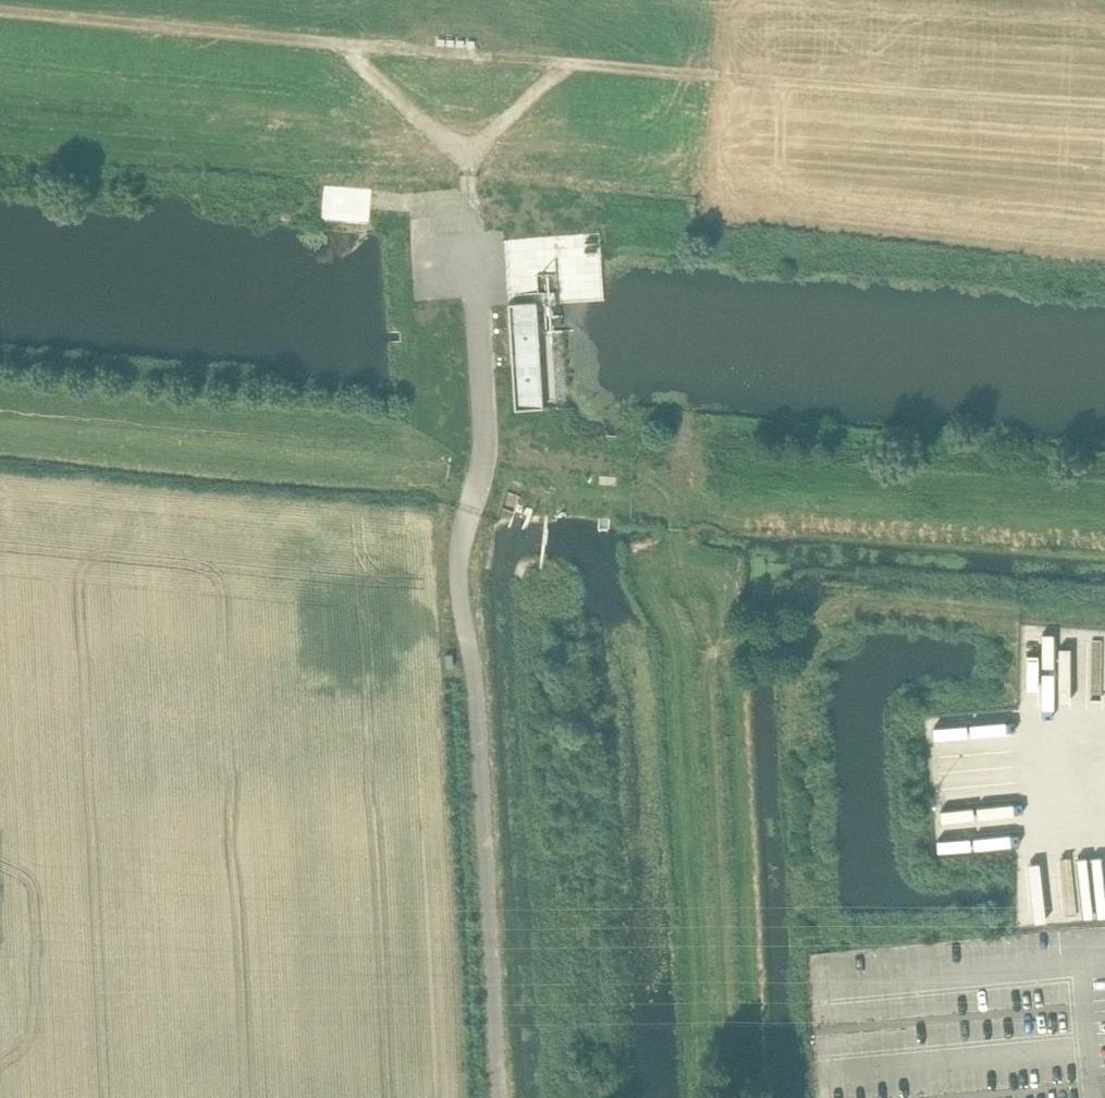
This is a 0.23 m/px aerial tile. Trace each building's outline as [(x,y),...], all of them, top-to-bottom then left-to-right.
[(536,303),(515,304),(508,305),(515,411),(543,409),(543,408),(542,404),(542,398),(540,367),(539,358),(538,335),(536,303)]
